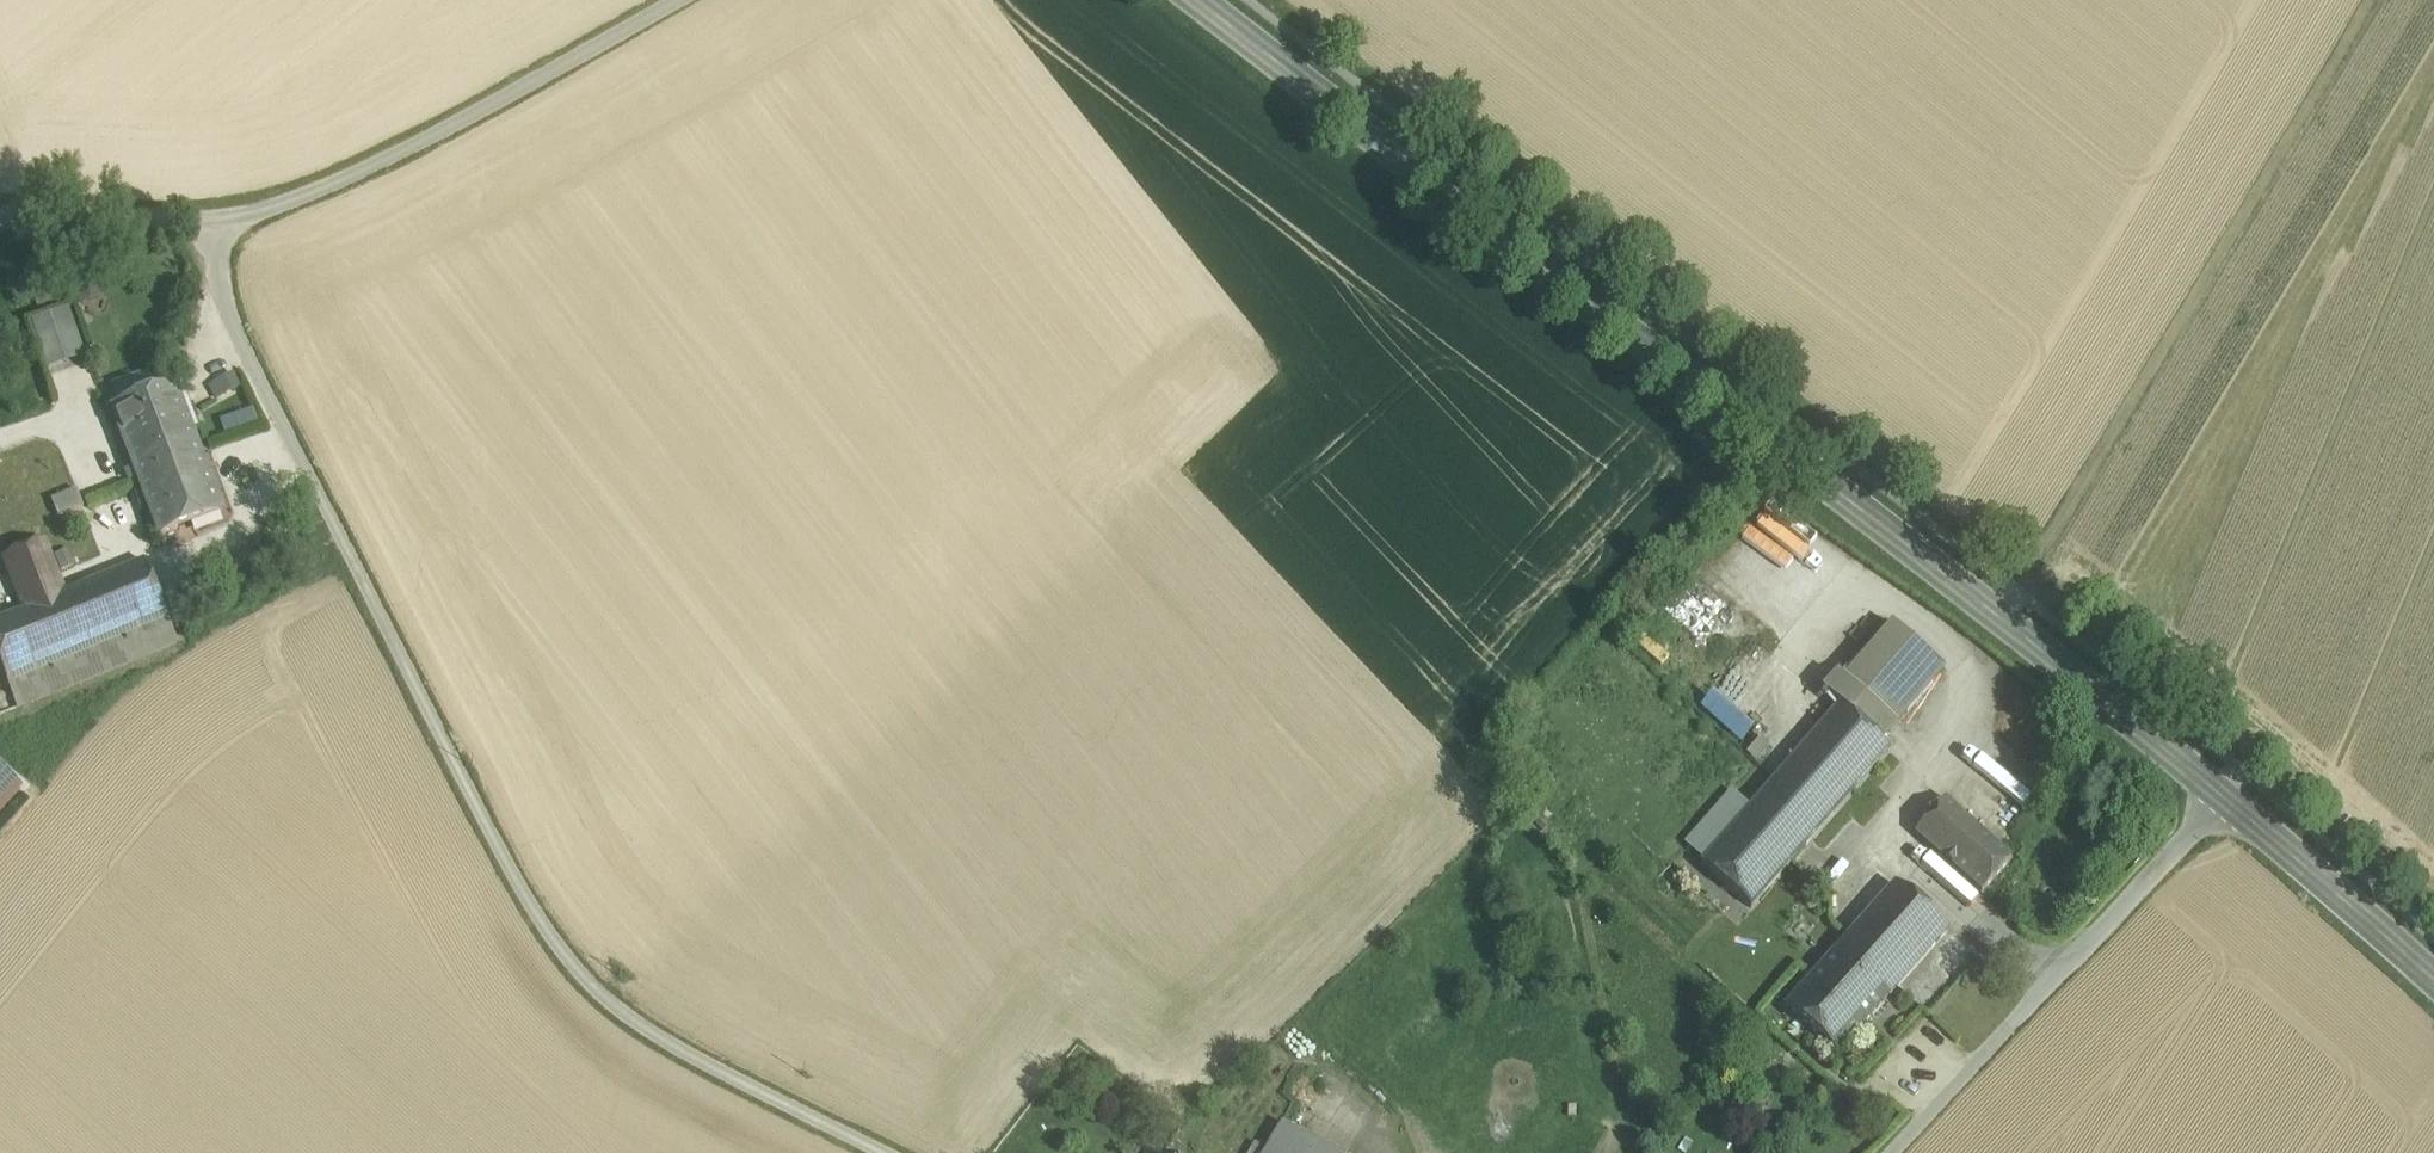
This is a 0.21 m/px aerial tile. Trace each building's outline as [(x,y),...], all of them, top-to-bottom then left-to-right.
[(50,366),(86,353),(68,306),(32,319),(50,366)] [(205,384),(214,399),(237,385),(228,371),(205,384)] [(174,386),(113,409),(136,469),(135,469),(139,478),(161,537),(162,536),(163,536),(221,514),(222,514),(196,444),(174,386)] [(221,430),(242,425),(239,413),(217,418),(221,430)] [(77,490),(52,501),(59,517),(84,507),(77,490)] [(66,593),(45,541),(3,558),(24,610),(0,620),(0,663),(18,707),(177,642),(145,561),(66,593)] [(1892,624),(1843,681),(1887,718),(1936,662),(1892,624)] [(1887,718),(1843,681),(1829,697),(1839,705),(1873,735),(1887,718)] [(1759,727),(1716,690),(1701,708),(1744,745),(1759,727)] [(1839,705),(1701,864),(1751,908),(1890,750),(1873,735),(1839,705)] [(2019,784),(2027,775),(1979,737),(1972,746),(2019,784)] [(20,791),(0,772),(0,813),(20,791)] [(2012,858),(1945,799),(1916,832),(1982,891),(2012,858)] [(1895,884),(1833,954),(1885,1000),(1948,930),(1895,884)] [(1833,954),(1785,1008),(1838,1054),(1885,1000),(1833,954)] [(1283,1124),(1265,1152),(1332,1152),(1283,1124)]
